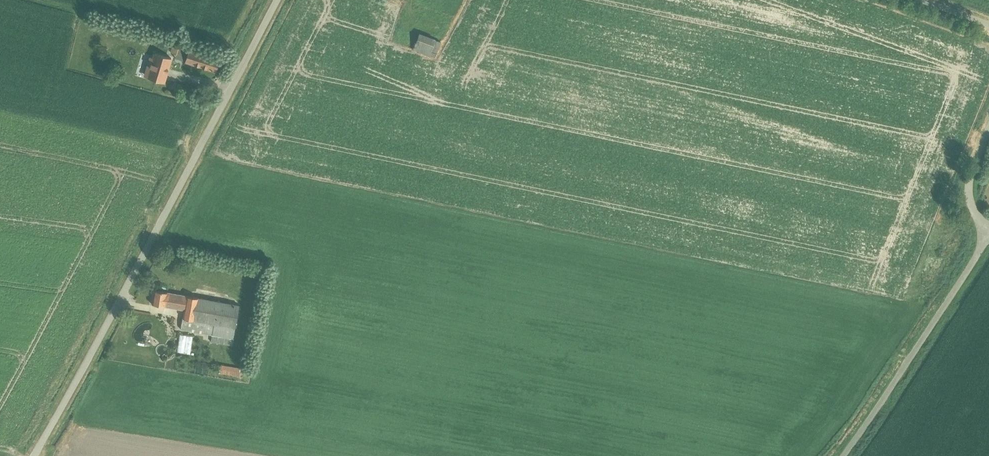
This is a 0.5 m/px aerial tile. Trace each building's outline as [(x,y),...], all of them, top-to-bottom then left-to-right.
[(419,34),(413,50),(435,58),(440,42),(419,34)] [(162,39),(160,46),(169,49),(171,42),(162,39)] [(179,54),(177,58),(194,64),(216,71),(220,60),(181,47),(179,54)] [(149,57),(146,67),(150,68),(147,77),(164,82),(171,58),(155,53),(153,58),(149,57)] [(240,305),(218,301),(153,289),(151,303),(184,310),(180,329),(212,335),(211,342),(232,346),(240,305)] [(139,343),(148,343),(149,331),(140,330),(139,343)] [(180,333),(178,351),(190,353),(192,335),(180,333)] [(222,375),(235,376),(236,361),(223,360),(222,375)]
